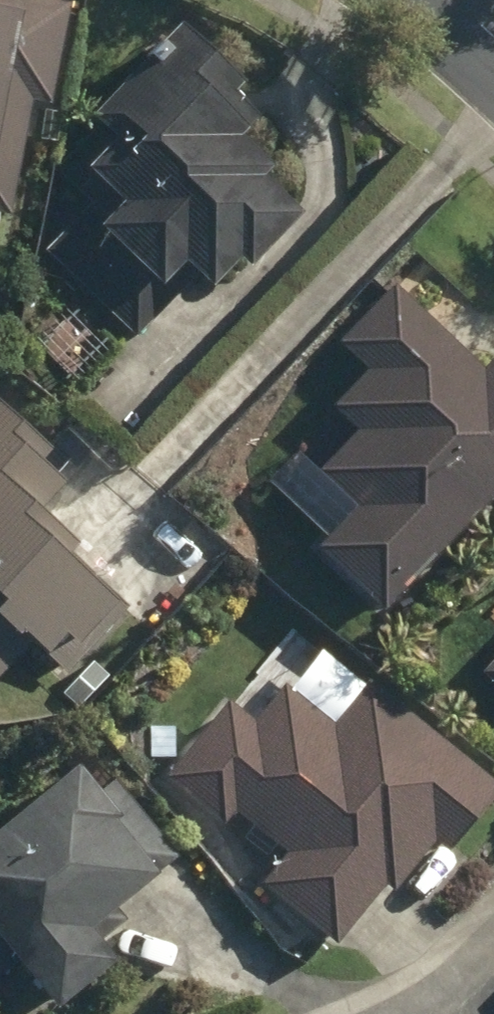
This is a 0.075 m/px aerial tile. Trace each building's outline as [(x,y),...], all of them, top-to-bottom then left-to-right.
[(79,6),(47,0),(0,0),(0,253),(7,216),(22,218),(43,98),(62,101),(79,6)] [(116,188),(59,248),(148,331),(187,290),(179,284),(201,261),(226,285),(253,256),(266,268),(314,218),(276,182),(285,170),(253,140),(272,120),(244,93),(254,81),(199,30),(80,154),(116,188)] [(493,500),(493,364),(485,373),(398,289),(346,344),(377,373),(341,411),(364,434),(328,471),(364,506),(327,545),(391,607),(493,500)] [(130,345),(85,302),(42,347),(88,390),(130,345)] [(0,404),(0,672),(23,646),(67,686),(131,615),(69,560),(75,547),(36,513),(64,482),(55,474),(66,462),(0,404)] [(368,681),(333,726),(283,687),(255,722),(228,701),(170,774),(225,816),(233,806),(291,851),(265,883),(340,942),(426,833),(455,854),(493,804),(493,780),(368,681)] [(99,789),(78,763),(0,826),(0,977),(17,964),(54,1010),(117,959),(89,925),(162,866),(178,853),(115,776),(99,789)]
